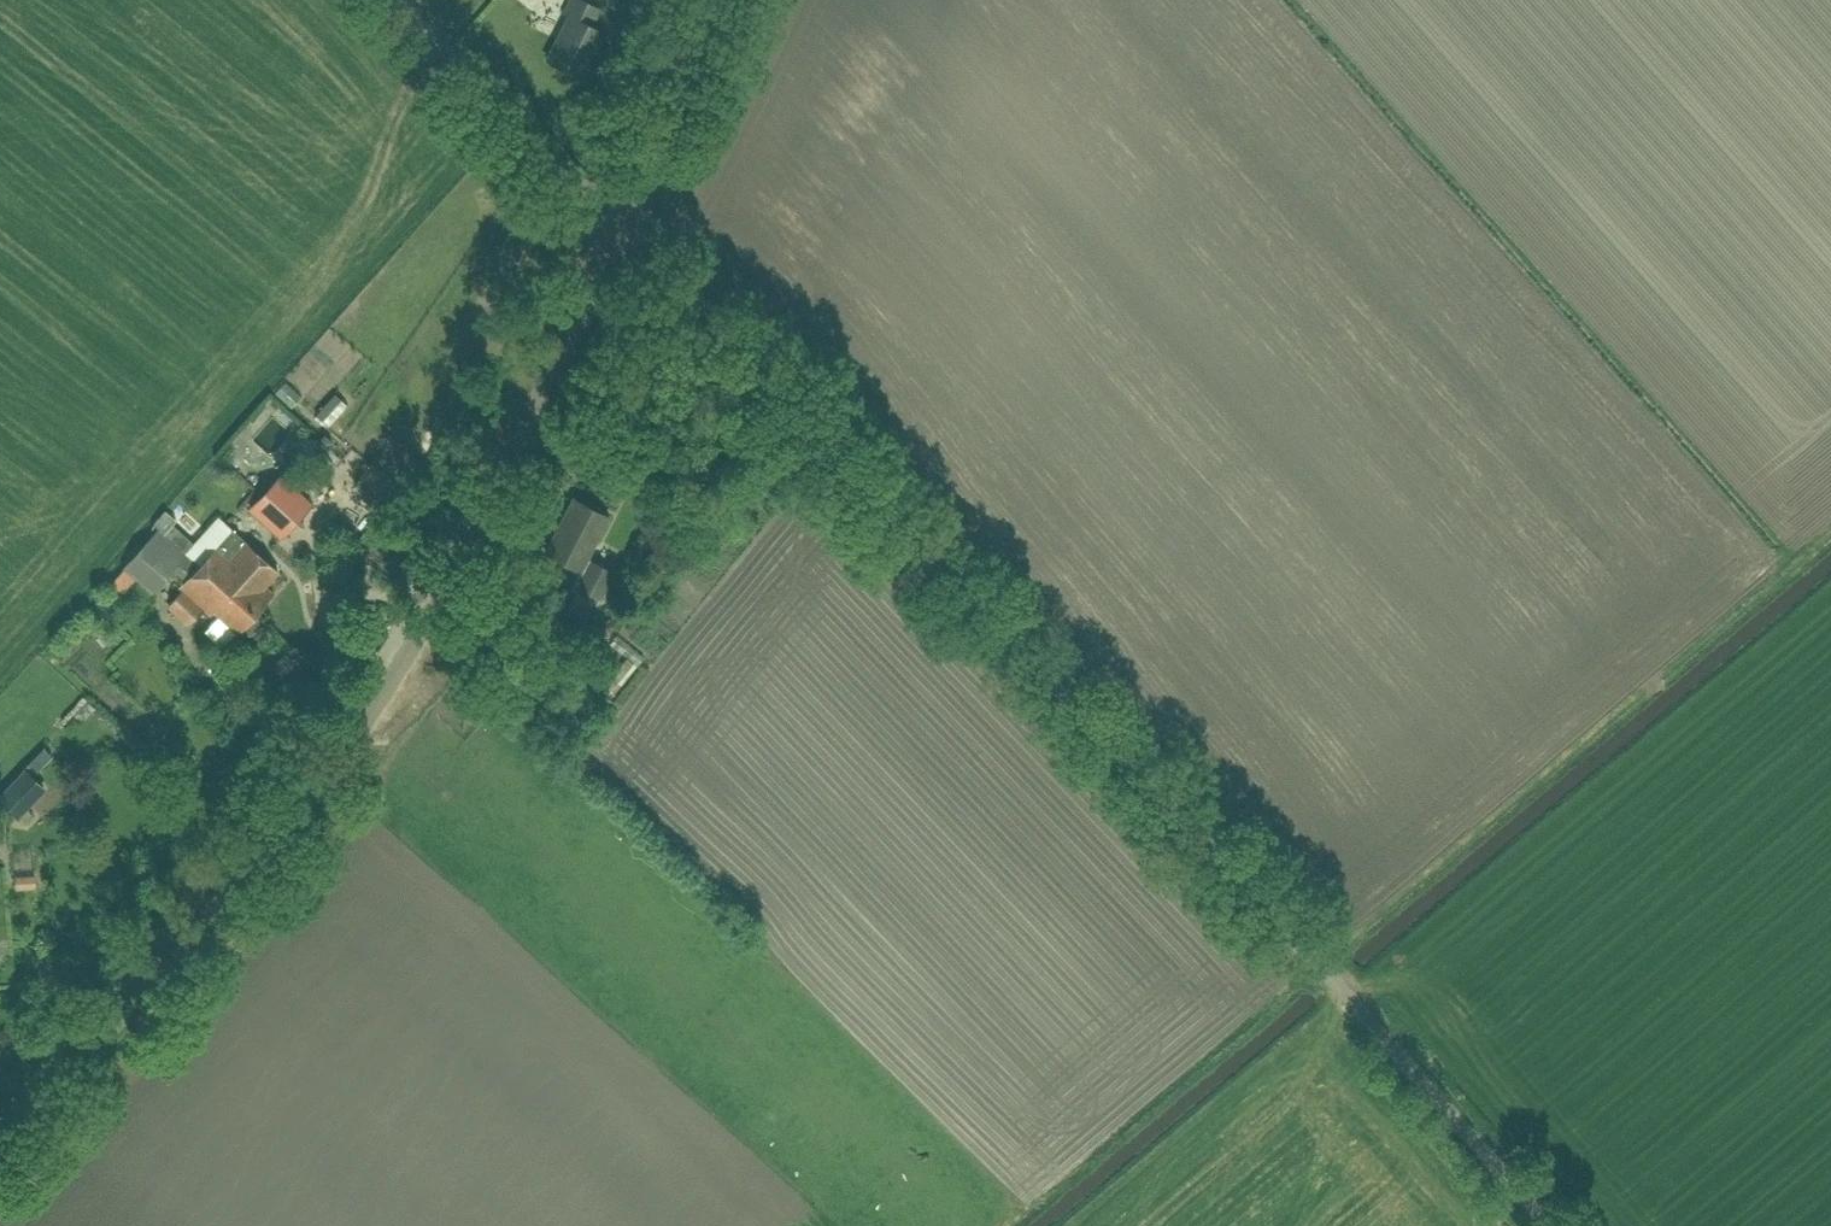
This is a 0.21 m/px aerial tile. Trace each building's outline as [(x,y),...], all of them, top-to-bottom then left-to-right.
[(603,32),(589,25),(598,10),(579,0),(567,0),(561,13),(567,16),(546,59),(580,76),(603,32)] [(309,505),(280,477),(251,509),(280,536),(309,505)] [(572,498),(545,552),(584,572),(577,586),(598,597),(611,572),(586,558),(608,516),(572,498)] [(197,568),(197,567),(157,530),(123,568),(150,593),(173,567),(186,579),(178,588),(209,616),(212,612),(235,634),(238,630),(243,635),(249,635),(257,626),(257,620),(252,615),(253,615),(229,593),(227,595),(197,568)] [(244,543),(231,558),(217,545),(197,567),(197,568),(227,595),(229,593),(253,615),(271,595),(263,588),(277,573),(244,543)] [(636,665),(642,656),(616,635),(609,644),(636,665)] [(66,666),(83,671),(88,656),(71,650),(66,666)] [(43,788),(25,771),(0,797),(0,802),(15,817),(43,788)]
